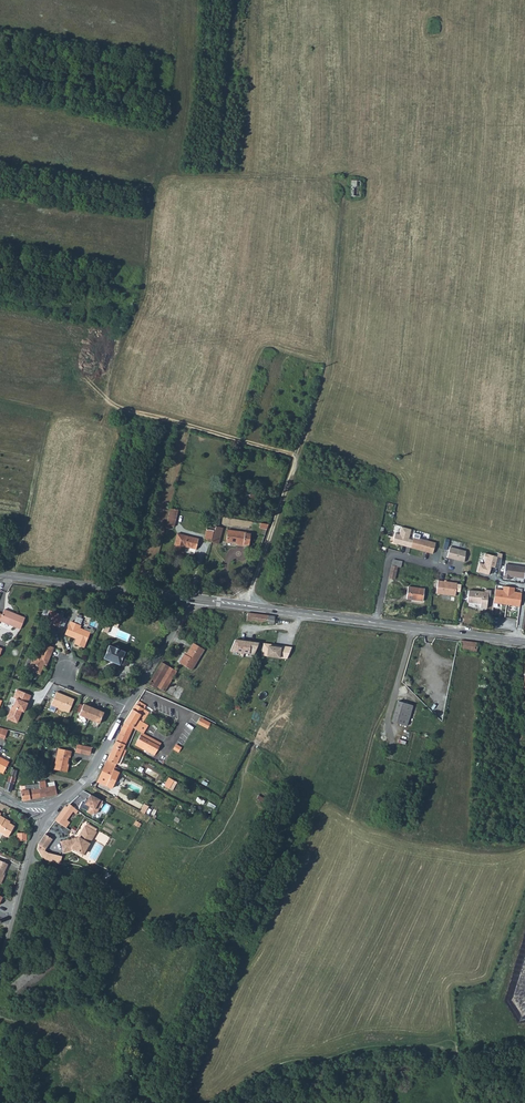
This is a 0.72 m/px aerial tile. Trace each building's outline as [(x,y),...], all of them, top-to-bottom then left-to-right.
[(360,196),(360,181),(351,181),(351,196),(360,196)] [(178,510),(170,508),(168,515),(176,517),(178,510)] [(166,524),(169,525),(174,526),(176,517),(168,515),(166,524)] [(216,526),(212,542),(219,544),(222,528),(216,526)] [(411,548),(413,540),(409,539),(412,530),(402,527),(400,535),(396,534),(394,543),(411,548)] [(211,542),(214,531),(210,530),(207,529),(204,540),(211,542)] [(243,544),(243,546),(249,546),(251,533),(227,530),(226,542),(237,543),(243,544)] [(420,535),(414,533),(413,540),(411,548),(432,554),(435,543),(419,539),(420,535)] [(173,550),(184,552),(185,546),(195,549),(198,539),(177,534),(173,550)] [(466,551),(450,547),(447,558),(463,562),(466,551)] [(493,555),(483,552),(482,559),(483,560),(482,564),(477,563),(475,571),(485,574),(487,567),(492,568),(494,558),(493,555)] [(400,567),(402,561),(398,560),(398,559),(393,558),(392,565),(397,566),(400,567)] [(395,579),(397,566),(392,565),(389,578),(395,579)] [(524,570),(524,567),(505,565),(503,579),(510,579),(510,576),(524,578),(524,570)] [(438,580),(436,593),(455,596),(456,591),(460,592),(460,585),(457,584),(457,583),(438,580)] [(507,605),(510,587),(504,586),(503,590),(496,589),(494,603),(507,605)] [(406,599),(423,601),(424,588),(408,587),(406,599)] [(515,588),(510,587),(507,605),(520,606),(522,593),(515,592),(515,588)] [(483,592),(469,590),(467,602),(480,603),(480,607),(486,608),(487,598),(489,598),(490,591),(483,591),(483,592)] [(20,630),(25,618),(4,609),(2,614),(0,614),(0,621),(20,630)] [(51,623),(55,624),(54,625),(59,627),(62,618),(63,616),(49,610),(45,620),(51,623)] [(247,621),(267,624),(268,615),(248,613),(247,621)] [(274,625),(275,616),(268,615),(267,624),(274,625)] [(62,618),(59,627),(63,629),(67,619),(62,618)] [(66,634),(75,638),(75,637),(77,638),(77,639),(75,643),(83,647),(89,633),(79,629),(80,626),(71,622),(66,634)] [(258,643),(235,640),(230,650),(253,654),(258,643)] [(476,652),(478,643),(461,641),(461,650),(476,652)] [(40,674),(44,664),(46,665),(51,655),(49,654),(53,647),(43,643),(40,651),(41,651),(40,655),(35,653),(32,661),(29,669),(28,670),(40,674)] [(194,671),(205,650),(193,643),(188,653),(187,655),(184,654),(179,662),(194,671)] [(278,645),(263,643),(261,656),(286,659),(291,647),(283,646),(283,648),(278,648),(278,645)] [(103,659),(119,665),(125,652),(109,645),(103,659)] [(177,671),(161,662),(148,684),(156,689),(157,687),(164,691),(171,681),(177,671)] [(171,681),(164,691),(166,692),(174,697),(180,686),(171,681)] [(31,695),(17,690),(14,698),(16,699),(13,707),(12,707),(7,719),(17,723),(22,711),(24,712),(25,709),(24,708),(26,703),(27,704),(31,695)] [(63,695),(56,692),(51,705),(58,708),(59,710),(63,711),(64,710),(69,712),(74,699),(65,696),(65,697),(62,696),(63,695)] [(146,705),(138,701),(124,723),(133,728),(136,729),(138,731),(141,725),(143,722),(141,721),(138,719),(144,709),(146,705)] [(391,722),(406,726),(412,706),(398,701),(391,722)] [(90,706),(83,704),(79,715),(99,723),(104,712),(98,709),(90,706)] [(141,721),(143,722),(149,712),(144,709),(138,719),(141,721)] [(200,718),(197,724),(208,729),(211,723),(200,718)] [(142,733),(143,734),(148,725),(143,722),(141,725),(138,731),(142,733)] [(133,728),(124,723),(116,741),(125,745),(133,728)] [(142,733),(141,736),(160,746),(162,743),(143,734),(142,733)] [(141,736),(137,742),(157,753),(160,746),(141,736)] [(125,745),(116,741),(114,746),(123,750),(125,745)] [(157,753),(137,742),(136,745),(155,756),(157,753)] [(88,755),(92,749),(82,746),(80,754),(88,755)] [(123,750),(114,746),(105,764),(117,770),(118,768),(115,767),(117,764),(120,765),(126,752),(123,750)] [(72,751),(60,748),(59,748),(53,770),(66,773),(68,767),(66,767),(67,764),(68,758),(70,758),(72,751)] [(4,772),(9,762),(0,757),(0,771),(4,772)] [(111,788),(119,771),(117,770),(105,764),(97,782),(111,788)] [(13,768),(11,768),(9,775),(15,777),(17,771),(13,770),(13,768)] [(7,782),(13,784),(15,777),(9,775),(7,782)] [(164,787),(170,789),(174,781),(169,778),(164,787)] [(41,798),(57,795),(54,782),(45,783),(45,781),(39,782),(39,784),(41,798)] [(6,782),(4,789),(11,791),(13,784),(7,782),(6,782)] [(22,801),(41,798),(39,784),(25,786),(25,790),(20,790),(18,791),(18,797),(21,796),(22,801)] [(104,801),(90,795),(88,800),(86,799),(84,804),(82,803),(80,807),(89,811),(88,812),(93,815),(97,814),(104,801)] [(70,805),(69,804),(67,807),(65,806),(55,819),(62,825),(66,828),(69,822),(66,820),(73,812),(75,808),(70,805)] [(145,804),(140,812),(145,815),(149,807),(145,804)] [(8,837),(15,827),(9,823),(10,821),(0,816),(0,832),(8,837)] [(62,825),(55,819),(50,826),(57,832),(62,825)] [(79,838),(65,840),(67,849),(72,848),(83,854),(92,837),(97,829),(90,825),(88,828),(85,826),(79,838)] [(51,840),(44,834),(40,841),(46,847),(51,840)] [(63,852),(72,850),(82,855),(83,854),(72,848),(67,849),(65,840),(61,841),(63,852)] [(0,882),(9,863),(0,858),(0,882)]
